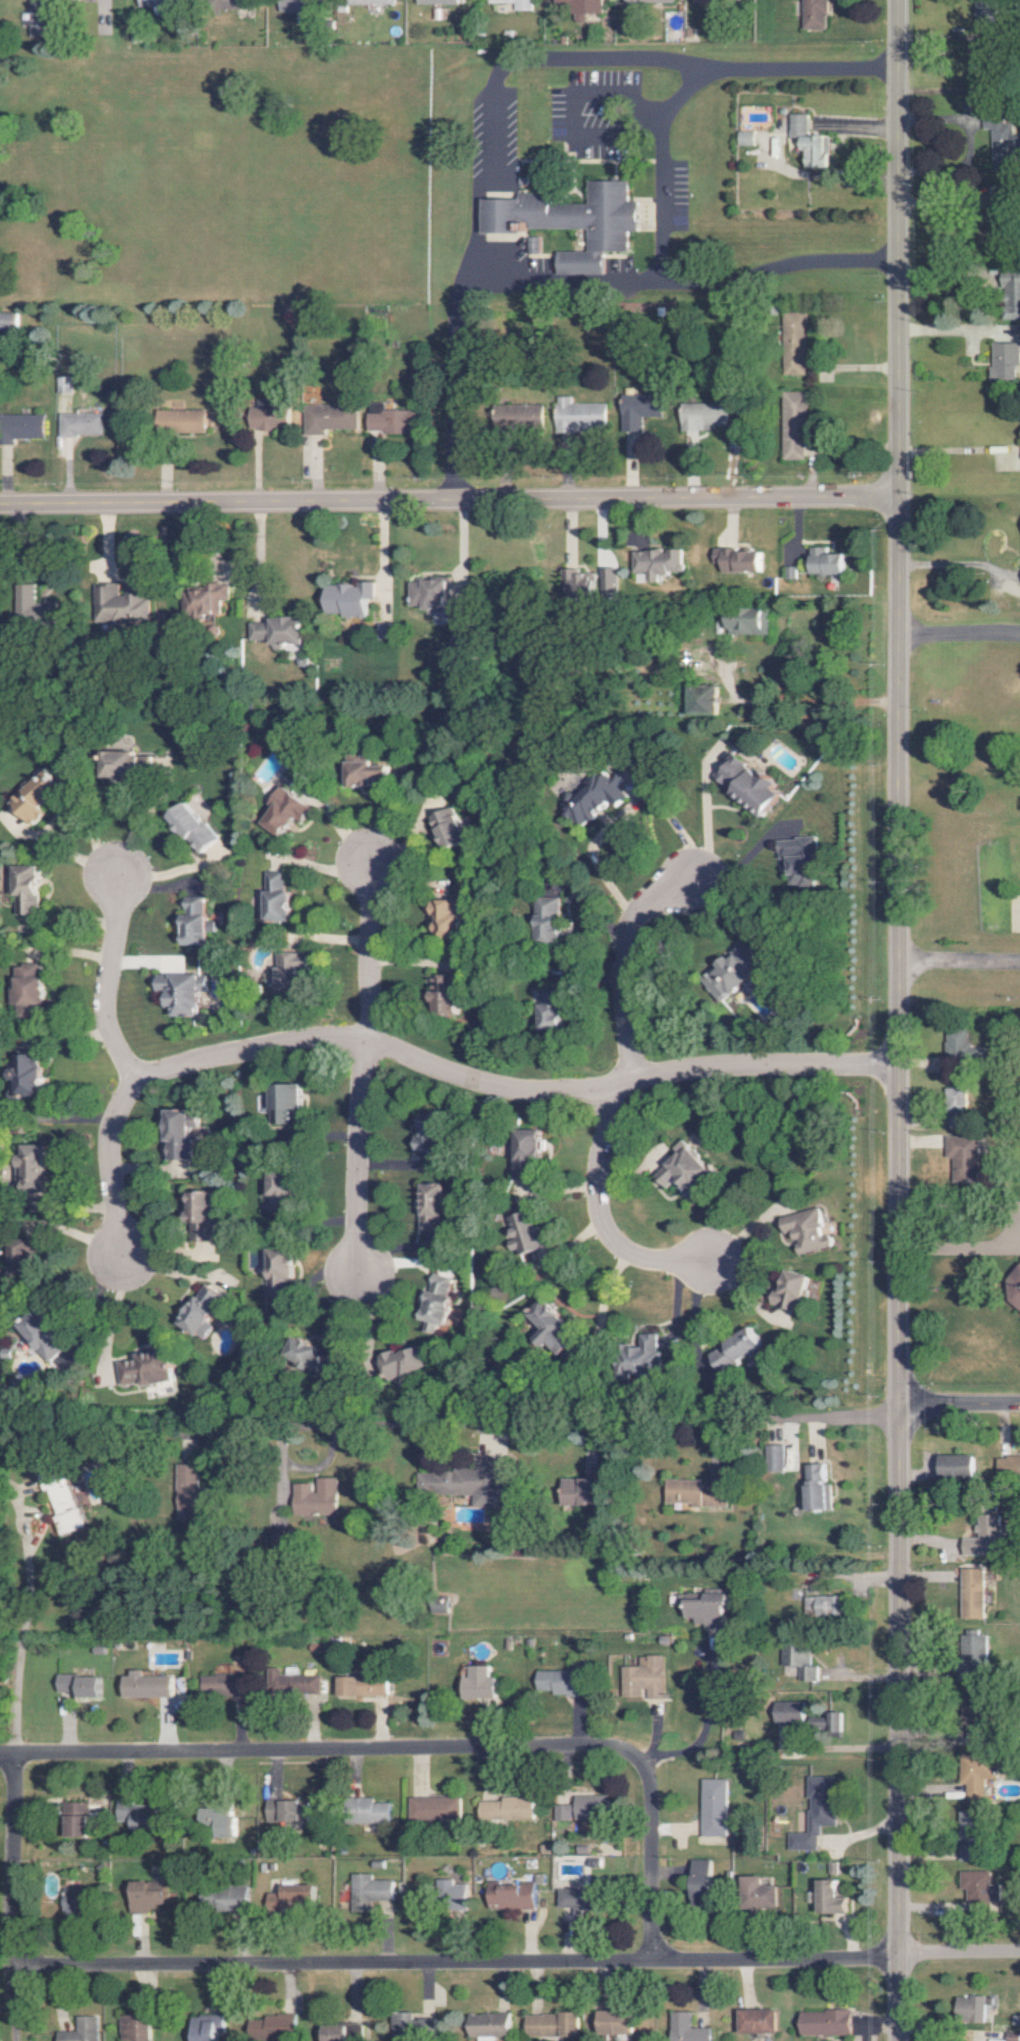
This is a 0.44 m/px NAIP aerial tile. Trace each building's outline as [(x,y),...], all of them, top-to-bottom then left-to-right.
[(46,35),(46,0),(27,0),(27,36),(46,35)] [(321,11),(321,0),(292,0),(292,5),(290,5),(291,24),(309,24),(308,11),(321,11)] [(530,0),(487,0),(487,2),(512,3),(512,10),(530,10),(530,0)] [(573,3),(573,22),(583,22),(583,13),(601,13),(601,0),(553,0),(552,3),(573,3)] [(826,29),(826,0),(802,0),(802,29),(826,29)] [(997,19),(995,0),(974,0),(976,22),(997,19)] [(982,129),(992,129),(991,159),(1008,159),(1009,112),(983,111),(982,129)] [(808,135),(807,113),(788,114),(788,139),(796,139),(796,150),(805,150),(805,167),(828,166),(827,134),(808,135)] [(753,131),(736,131),(737,145),(753,145),(753,131)] [(483,199),(484,232),(529,231),(529,228),(586,227),(587,251),(557,252),(558,274),(604,273),(603,251),(627,251),(627,230),(639,229),(638,201),(628,201),(627,179),(587,180),(588,204),(550,205),(550,192),(517,193),(517,198),(483,199)] [(12,331),(12,312),(0,312),(0,331),(12,331)] [(1019,343),(991,342),(990,379),(1015,379),(1016,367),(1019,367),(1019,343)] [(639,430),(639,417),(660,417),(660,394),(617,394),(617,430),(639,430)] [(604,426),(604,403),(567,404),(567,396),(552,396),(553,427),(604,426)] [(541,424),(541,404),(496,403),(495,423),(541,424)] [(727,427),(728,404),(680,403),(679,431),(696,431),(696,426),(727,427)] [(253,405),(253,429),(289,430),(289,405),(253,405)] [(355,429),(355,405),(303,406),(303,434),(323,434),(323,429),(355,429)] [(154,431),(204,432),(205,410),(154,409),(154,431)] [(365,432),(413,433),(413,410),(365,409),(365,432)] [(57,414),(58,436),(101,435),(101,413),(57,414)] [(41,438),(41,415),(13,414),(13,437),(41,438)] [(848,574),(848,553),(825,553),(825,547),(810,547),(810,574),(848,574)] [(712,549),(711,570),(764,571),(764,550),(712,549)] [(632,572),(646,572),(646,581),(658,581),(658,573),(683,572),(683,550),(663,550),(631,550),(632,572)] [(596,568),(596,571),(572,571),(572,596),(614,596),(613,568),(596,568)] [(447,580),(407,579),(407,608),(447,608),(447,580)] [(325,615),(367,616),(368,598),(373,598),(373,582),(358,581),(357,585),(326,584),(325,615)] [(217,615),(217,599),(226,599),(226,584),(188,583),(188,596),(177,596),(177,615),(196,615),(196,614),(217,615)] [(145,624),(144,598),(138,598),(138,590),(112,590),(112,585),(97,585),(97,624),(145,624)] [(51,599),(42,599),(42,603),(16,603),(17,620),(51,620),(51,599)] [(248,642),(306,643),(306,619),(249,618),(248,642)] [(688,687),(689,715),(719,714),(718,686),(688,687)] [(113,752),(114,774),(159,772),(159,756),(136,757),(136,751),(113,752)] [(718,784),(774,815),(785,793),(778,789),(783,780),(766,771),(765,774),(733,756),(718,784)] [(391,785),(390,765),(373,766),(372,761),(349,762),(350,786),(391,785)] [(36,824),(72,788),(50,766),(14,802),(36,824)] [(578,825),(610,805),(613,809),(627,801),(607,768),(560,796),(578,825)] [(286,837),(298,818),(305,822),(315,807),(282,786),(271,804),(276,807),(265,824),(286,837)] [(220,840),(195,805),(201,801),(195,793),(169,811),(200,854),(220,840)] [(459,812),(453,815),(450,807),(430,815),(444,851),(470,840),(459,812)] [(778,838),(779,861),(788,861),(789,886),(813,885),(813,872),(819,872),(818,837),(778,838)] [(40,865),(14,866),(15,914),(41,914),(40,865)] [(291,921),(292,891),(284,891),(285,872),(267,871),(266,920),(291,921)] [(183,945),(209,945),(209,931),(219,932),(219,913),(204,913),(204,897),(183,897),(183,945)] [(559,898),(533,897),(532,916),(542,917),(541,942),(562,943),(563,930),(558,929),(559,898)] [(459,900),(431,899),(431,916),(434,916),(434,935),(459,935),(459,900)] [(746,980),(761,966),(759,961),(741,941),(719,961),(716,963),(702,979),(707,989),(715,999),(717,1002),(750,987),(746,980)] [(276,995),(306,994),(305,952),(275,953),(276,995)] [(39,1005),(40,965),(13,964),(12,1004),(39,1005)] [(199,974),(154,975),(154,992),(165,992),(165,1016),(200,1016),(199,974)] [(461,1014),(459,989),(453,990),(452,976),(430,977),(432,1003),(442,1002),(443,1015),(461,1014)] [(541,1034),(569,1028),(560,987),(539,992),(541,1002),(534,1003),(541,1034)] [(963,1058),(965,1030),(943,1029),(942,1057),(963,1058)] [(39,1095),(39,1054),(27,1053),(27,1046),(15,1046),(15,1068),(3,1068),(3,1099),(20,1100),(20,1094),(39,1095)] [(298,1084),(269,1085),(269,1094),(266,1094),(267,1123),(283,1122),(283,1110),(299,1109),(298,1084)] [(964,1088),(947,1088),(946,1109),(962,1110),(964,1088)] [(189,1110),(167,1110),(166,1171),(184,1171),(184,1161),(189,1161),(190,1126),(197,1127),(197,1116),(189,1116),(189,1110)] [(441,1112),(421,1111),(421,1126),(415,1126),(415,1142),(414,1142),(414,1154),(440,1155),(441,1112)] [(540,1131),(511,1131),(511,1179),(535,1179),(535,1158),(540,1158),(540,1131)] [(943,1137),(942,1158),(949,1158),(949,1182),(974,1182),(975,1137),(943,1137)] [(47,1145),(22,1144),(21,1187),(46,1188),(47,1145)] [(267,1210),(294,1208),(290,1171),(264,1173),(267,1210)] [(443,1230),(444,1184),(420,1184),(419,1230),(443,1230)] [(187,1192),(189,1225),(213,1225),(211,1191),(187,1192)] [(794,1255),(829,1247),(818,1207),(776,1217),(780,1234),(788,1232),(794,1255)] [(545,1248),(533,1209),(507,1217),(514,1239),(505,1242),(507,1250),(516,1247),(519,1256),(545,1248)] [(265,1297),(290,1297),(290,1280),(291,1280),(291,1249),(266,1249),(265,1297)] [(810,1275),(786,1269),(780,1293),(774,1292),(771,1304),(800,1312),(810,1275)] [(443,1325),(450,1297),(443,1295),(447,1278),(424,1272),(413,1318),(443,1325)] [(200,1339),(226,1299),(203,1283),(176,1324),(200,1339)] [(545,1300),(520,1319),(541,1347),(547,1343),(555,1355),(575,1340),(545,1300)] [(53,1336),(57,1332),(36,1310),(16,1329),(46,1362),(62,1347),(53,1336)] [(707,1356),(721,1375),(764,1345),(750,1326),(707,1356)] [(633,1332),(626,1373),(644,1376),(646,1367),(652,1368),(657,1336),(633,1332)] [(328,1352),(318,1352),(319,1341),(294,1340),(293,1362),(306,1362),(306,1371),(327,1372),(328,1352)] [(377,1357),(393,1384),(426,1364),(414,1343),(394,1355),(391,1349),(377,1357)] [(173,1381),(169,1351),(136,1355),(137,1359),(114,1362),(117,1384),(141,1381),(142,1385),(173,1381)] [(779,1471),(778,1444),(766,1445),(767,1471),(779,1471)] [(994,1456),(994,1478),(1019,1479),(1019,1456),(994,1456)] [(804,1465),(806,1511),(829,1510),(827,1484),(825,1484),(824,1464),(804,1465)] [(86,1526),(79,1507),(75,1509),(66,1483),(58,1486),(53,1471),(40,1475),(60,1535),(86,1526)] [(173,1511),(181,1511),(181,1522),(193,1522),(193,1507),(210,1508),(210,1489),(194,1488),(194,1478),(173,1477),(173,1511)] [(334,1478),(311,1478),(311,1484),(291,1483),(291,1514),(333,1514),(334,1478)] [(559,1505),(595,1506),(596,1481),(560,1480),(559,1505)] [(724,1507),(725,1487),(700,1487),(700,1480),(664,1480),(663,1502),(688,1503),(688,1506),(724,1507)] [(958,1538),(958,1555),(991,1554),(990,1529),(994,1528),(994,1514),(973,1514),(974,1538),(958,1538)] [(980,1618),(979,1568),(957,1569),(958,1619),(980,1618)] [(726,1624),(725,1607),(728,1607),(728,1593),(714,1594),(714,1588),(698,1589),(699,1593),(674,1594),(674,1605),(683,1605),(684,1618),(693,1618),(693,1625),(726,1624)] [(800,1596),(800,1615),(838,1616),(838,1597),(800,1596)] [(807,1680),(806,1645),(777,1645),(777,1665),(794,1665),(794,1680),(807,1680)] [(227,1673),(237,1673),(236,1655),(227,1656),(227,1673)] [(618,1696),(641,1697),(641,1698),(659,1698),(660,1655),(636,1655),(636,1666),(618,1665),(618,1696)] [(489,1665),(469,1664),(468,1676),(462,1676),(462,1697),(495,1698),(496,1676),(488,1676),(489,1665)] [(316,1675),(278,1675),(278,1668),(266,1668),(266,1694),(316,1694),(316,1675)] [(533,1693),(579,1694),(579,1671),(534,1670),(533,1693)] [(120,1697),(171,1698),(172,1677),(140,1676),(140,1671),(129,1671),(129,1676),(121,1676),(120,1697)] [(198,1675),(199,1694),(240,1692),(240,1673),(198,1675)] [(74,1697),(99,1698),(100,1677),(54,1675),(54,1692),(74,1693),(74,1697)] [(333,1695),(385,1696),(385,1678),(334,1677),(333,1695)] [(957,1784),(963,1784),(963,1798),(981,1798),(981,1778),(987,1778),(987,1765),(957,1765),(957,1784)] [(784,1849),(813,1850),(813,1834),(817,1834),(818,1824),(830,1825),(830,1776),(805,1776),(805,1833),(784,1832),(784,1849)] [(724,1779),(699,1778),(698,1835),(724,1835),(724,1779)] [(604,1795),(571,1796),(572,1818),(605,1818),(604,1795)] [(456,1797),(405,1796),(404,1818),(456,1819),(456,1797)] [(386,1802),(369,1802),(369,1797),(349,1797),(350,1823),(386,1822),(386,1802)] [(531,1819),(531,1799),(474,1798),(473,1818),(531,1819)] [(263,1800),(263,1822),(305,1821),(304,1800),(263,1800)] [(64,1837),(86,1837),(87,1802),(65,1801),(64,1837)] [(162,1828),(163,1803),(114,1803),(113,1814),(130,1814),(129,1827),(162,1828)] [(550,1820),(567,1820),(567,1804),(550,1805),(550,1820)] [(710,1898),(711,1860),(691,1859),(690,1897),(710,1898)] [(369,1873),(349,1873),(349,1900),(391,1899),(390,1880),(369,1880),(369,1873)] [(777,1906),(776,1885),(761,1885),(761,1875),(743,1875),(743,1907),(777,1906)] [(450,1879),(434,1879),(434,1887),(423,1887),(423,1894),(434,1894),(435,1907),(465,1907),(465,1885),(450,1885),(450,1879)] [(847,1913),(848,1896),(838,1896),(839,1879),(819,1879),(818,1912),(847,1913)] [(130,1881),(130,1911),(167,1911),(167,1881),(130,1881)] [(532,1908),(532,1883),(487,1882),(487,1908),(532,1908)] [(313,1884),(278,1886),(278,1892),(265,1893),(265,1909),(314,1907),(313,1884)] [(246,1910),(247,1890),(202,1888),(201,1901),(205,1901),(205,1899),(216,1900),(215,1908),(246,1910)] [(596,1910),(596,1889),(556,1888),(555,1909),(596,1910)] [(62,1892),(63,1913),(72,1913),(72,1892),(62,1892)] [(956,1995),(955,2019),(983,2020),(983,1996),(956,1995)] [(776,2032),(775,2009),(737,2010),(738,2033),(776,2032)] [(799,2035),(850,2034),(849,2010),(798,2011),(799,2035)] [(117,2012),(118,2040),(151,2039),(150,2011),(117,2012)] [(709,2027),(688,2028),(688,2011),(668,2012),(669,2040),(709,2040),(709,2027)] [(410,2032),(410,2013),(388,2012),(388,2031),(410,2032)] [(633,2033),(633,2012),(595,2013),(595,2034),(633,2033)] [(522,2013),(522,2036),(577,2035),(577,2013),(522,2013)] [(190,2040),(216,2040),(216,2033),(223,2033),(222,2014),(189,2016),(190,2040)] [(94,2015),(73,2016),(74,2031),(54,2032),(54,2040),(95,2040),(94,2015)] [(247,2039),(294,2039),(294,2016),(247,2016),(247,2039)] [(320,2040),(360,2040),(360,2024),(320,2024),(320,2040)]
